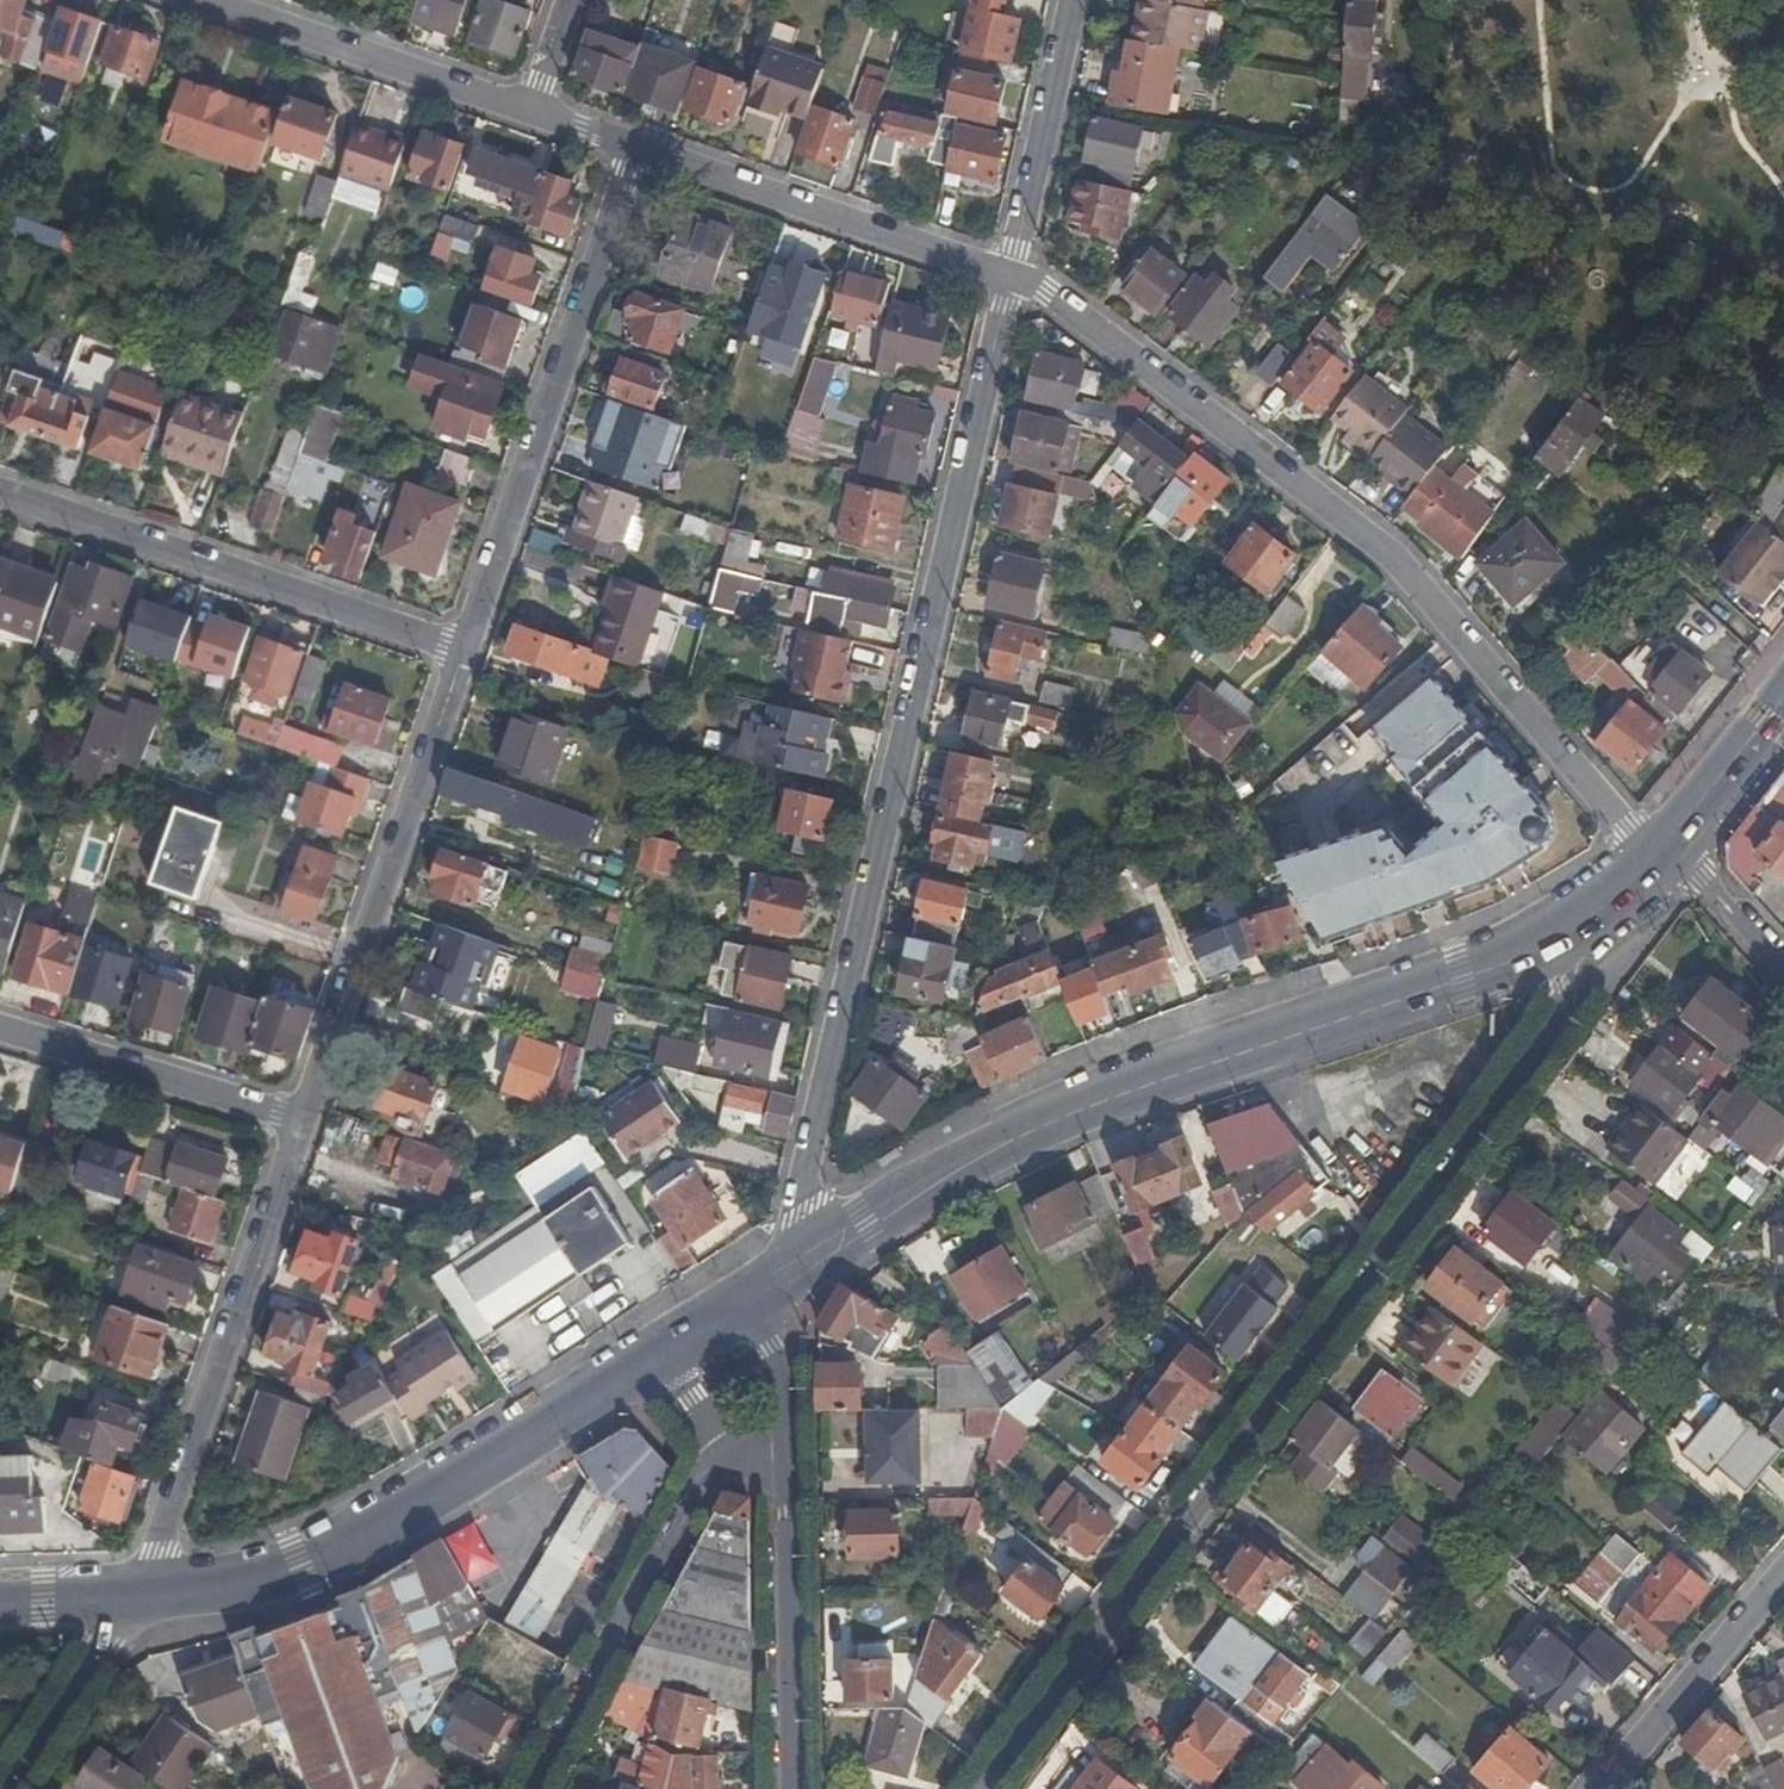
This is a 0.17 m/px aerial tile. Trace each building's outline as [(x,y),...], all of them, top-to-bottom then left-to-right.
[(13,32),(5,55),(39,68),(55,22),(24,11),(28,0),(0,0),(0,27),(13,32)] [(411,19),(453,33),(464,0),(418,0),(411,19)] [(469,39),(513,55),(528,12),(518,9),(521,0),(483,0),(469,39)] [(946,47),(964,53),(965,51),(1012,61),(1021,19),(998,15),(1002,0),(977,0),(968,40),(949,36),(946,47)] [(1138,20),(1145,20),(1150,0),(1148,0),(1136,0),(1131,18),(1138,20)] [(1133,40),(1179,48),(1198,50),(1207,18),(1209,12),(1202,11),(1205,0),(1148,0),(1150,0),(1145,20),(1138,20),(1133,40)] [(1340,99),(1357,100),(1361,55),(1373,55),(1377,4),(1356,2),(1357,0),(1350,0),(1349,2),(1350,2),(1343,74),(1342,75),(1340,99)] [(92,59),(105,24),(66,11),(51,53),(90,67),(92,59)] [(1198,50),(1216,54),(1224,23),(1207,18),(1198,50)] [(132,33),(105,24),(92,59),(106,63),(105,65),(147,79),(160,42),(138,35),(132,33)] [(135,24),(132,33),(138,35),(141,27),(135,24)] [(634,67),(636,68),(643,49),(592,32),(577,76),(596,82),(605,86),(625,92),(634,67)] [(1133,40),(1129,39),(1123,74),(1116,73),(1111,104),(1168,113),(1172,94),(1179,48),(1133,40)] [(767,54),(792,62),(795,54),(770,45),(767,54)] [(651,103),(660,105),(680,113),(697,64),(645,47),(637,71),(639,71),(630,95),(651,103)] [(968,55),(964,53),(960,71),(984,77),(988,59),(968,55)] [(783,111),(809,120),(825,73),(792,62),(767,54),(750,106),(780,116),(783,111)] [(878,117),(884,99),(892,75),(871,68),(866,78),(861,76),(850,108),(878,117)] [(744,85),(702,71),(689,110),(731,124),(744,85)] [(984,77),(960,71),(952,113),(999,123),(1008,82),(984,77)] [(603,91),(605,86),(596,82),(594,88),(603,91)] [(258,176),(280,115),(188,84),(169,141),(227,160),(225,164),(223,169),(257,181),(258,176)] [(1172,94),(1168,113),(1176,114),(1179,95),(1172,94)] [(337,115),(293,99),(278,143),(322,158),(337,115)] [(961,118),(896,102),(892,115),(886,113),(879,141),(886,143),(888,137),(936,147),(953,151),(959,126),(960,124),(961,118)] [(657,113),(660,105),(651,103),(649,111),(657,113)] [(855,121),(816,108),(801,153),(840,166),(855,121)] [(1099,182),(1128,188),(1142,130),(1095,119),(1085,160),(1103,164),(1108,166),(1106,170),(1102,168),(1099,182)] [(341,175),(390,191),(408,138),(390,131),(388,135),(358,125),(341,175)] [(951,163),(946,183),(962,186),(965,174),(996,181),(1008,138),(978,131),(971,129),(959,126),(953,151),(951,163)] [(463,146),(425,133),(410,177),(448,191),(463,146)] [(953,151),(936,147),(933,160),(951,163),(953,151)] [(530,213),(544,173),(478,151),(469,175),(478,178),(476,186),(518,200),(512,216),(527,222),(530,213)] [(569,182),(547,174),(531,223),(568,235),(579,203),(564,197),(569,182)] [(308,210),(327,217),(339,181),(320,175),(308,210)] [(1128,192),(1081,182),(1071,223),(1118,233),(1128,192)] [(1364,235),(1322,203),(1260,283),(1280,297),(1310,258),(1333,275),(1364,235)] [(426,270),(437,275),(451,235),(473,243),(478,226),(444,215),(426,270)] [(733,232),(686,215),(664,276),(712,293),(733,232)] [(35,222),(19,217),(15,230),(61,246),(66,233),(38,223),(35,222)] [(111,248),(97,244),(66,233),(61,246),(107,262),(111,248)] [(535,259),(500,247),(486,288),(531,304),(539,279),(530,276),(535,259)] [(776,252),(753,327),(769,332),(758,366),(798,379),(832,269),(776,252)] [(1185,276),(1152,252),(1123,289),(1156,315),(1185,276)] [(350,270),(310,256),(295,298),(312,303),(318,285),(341,293),(350,270)] [(892,284),(845,273),(838,293),(840,293),(834,315),(851,319),(848,327),(859,329),(861,322),(881,327),(892,284)] [(1207,286),(1196,278),(1168,314),(1208,344),(1235,308),(1229,304),(1226,301),(1232,291),(1214,277),(1207,286)] [(632,316),(640,319),(633,338),(672,352),(686,311),(639,294),(632,316)] [(909,302),(896,298),(894,305),(907,308),(909,302)] [(469,371),(501,382),(520,328),(508,324),(511,316),(477,304),(462,347),(476,352),(469,371)] [(894,305),(877,372),(890,375),(894,357),(900,359),(936,368),(949,319),(907,308),(894,305)] [(327,372),(343,328),(291,310),(284,330),(283,330),(275,355),(327,372)] [(522,320),(511,316),(508,324),(520,328),(522,320)] [(1324,319),(1309,339),(1314,343),(1282,384),(1320,413),(1351,371),(1332,357),(1348,338),(1324,319)] [(857,351),(821,342),(815,358),(853,366),(857,351)] [(87,347),(73,384),(106,397),(120,360),(87,347)] [(462,347),(456,366),(469,371),(476,352),(462,347)] [(1271,388),(1291,362),(1275,350),(1255,376),(1271,388)] [(1085,365),(1039,354),(1028,401),(1074,411),(1085,365)] [(456,366),(422,355),(412,386),(447,398),(437,427),(460,436),(462,429),(485,436),(499,396),(504,383),(501,382),(469,371),(456,366)] [(890,375),(896,377),(900,359),(894,357),(890,375)] [(626,361),(614,393),(657,408),(668,375),(626,361)] [(812,377),(824,379),(827,365),(815,363),(812,377)] [(64,380),(41,372),(20,364),(11,391),(0,421),(0,423),(11,427),(44,438),(59,395),(62,386),(64,380)] [(1616,387),(1598,372),(1589,387),(1606,400),(1610,396),(1615,400),(1620,394),(1614,390),(1616,387)] [(1380,446),(1400,419),(1407,410),(1364,376),(1331,418),(1358,438),(1363,433),(1380,446)] [(814,406),(824,379),(812,377),(803,403),(814,406)] [(1590,399),(1583,394),(1554,434),(1536,458),(1558,477),(1603,417),(1586,405),(1590,399)] [(77,401),(59,395),(44,438),(79,450),(90,418),(85,416),(88,407),(77,403),(77,401)] [(164,446),(177,408),(161,402),(153,424),(137,419),(135,403),(112,395),(107,409),(91,454),(142,471),(145,461),(157,465),(160,457),(164,446)] [(225,415),(180,398),(177,408),(164,446),(226,467),(242,421),(225,415)] [(871,445),(864,474),(915,486),(921,456),(927,458),(937,414),(903,407),(905,400),(894,398),(892,405),(883,448),(871,445)] [(230,399),(225,415),(242,421),(248,405),(230,399)] [(1082,416),(1027,404),(1014,461),(1059,472),(1070,427),(1083,430),(1086,417),(1082,416)] [(324,463),(342,413),(317,405),(300,454),(324,463)] [(1084,406),(1082,416),(1086,417),(1103,422),(1105,410),(1084,406)] [(1632,421),(1613,406),(1607,412),(1626,427),(1632,421)] [(1103,422),(1116,424),(1118,422),(1123,414),(1105,410),(1103,422)] [(656,490),(674,438),(616,417),(598,469),(656,490)] [(1101,430),(1103,422),(1086,417),(1083,430),(1090,432),(1092,428),(1101,430)] [(1408,499),(1444,452),(1400,419),(1380,446),(1375,451),(1368,461),(1396,482),(1392,487),(1408,499)] [(1155,503),(1188,461),(1140,424),(1121,448),(1146,468),(1133,486),(1155,503)] [(1536,458),(1554,434),(1547,429),(1543,434),(1535,428),(1521,446),(1495,425),(1450,481),(1421,519),(1416,524),(1462,559),(1495,514),(1462,489),(1476,474),(1477,476),(1498,450),(1526,471),(1536,458)] [(1070,427),(1059,472),(1072,475),(1083,430),(1070,427)] [(1363,433),(1358,438),(1375,451),(1380,446),(1363,433)] [(160,457),(222,478),(226,467),(164,446),(160,457)] [(465,485),(475,459),(445,449),(437,475),(465,485)] [(332,466),(324,463),(300,454),(287,489),(320,500),(332,466)] [(1181,541),(1227,481),(1195,455),(1150,517),(1181,541)] [(1368,461),(1365,466),(1392,487),(1396,482),(1368,461)] [(1016,465),(1002,528),(1049,539),(1063,477),(1016,465)] [(727,467),(720,488),(736,493),(743,472),(727,467)] [(1421,519),(1450,481),(1434,469),(1405,507),(1421,519)] [(1761,509),(1767,513),(1783,487),(1783,485),(1777,480),(1759,508),(1761,509)] [(641,499),(595,483),(577,532),(572,545),(624,564),(629,551),(623,548),(641,499)] [(459,503),(409,486),(383,558),(435,574),(459,503)] [(1767,513),(1761,509),(1755,518),(1763,525),(1783,541),(1783,487),(1767,513)] [(852,488),(840,539),(892,551),(904,499),(852,488)] [(251,526),(273,534),(285,497),(263,490),(251,526)] [(336,571),(359,579),(375,534),(353,526),(356,517),(343,512),(327,557),(339,562),(336,571)] [(729,546),(733,530),(716,524),(693,516),(688,532),(710,540),(729,546)] [(1561,564),(1524,522),(1477,563),(1514,605),(1561,564)] [(1763,525),(1723,576),(1760,605),(1783,574),(1783,541),(1763,525)] [(1294,558),(1256,528),(1228,564),(1267,594),(1268,592),(1274,598),(1286,582),(1279,578),(1294,558)] [(729,546),(722,569),(744,574),(753,534),(733,530),(729,546)] [(1044,567),(1001,557),(989,606),(1038,619),(1040,611),(1034,609),(1044,567)] [(0,565),(0,638),(6,640),(9,629),(40,639),(59,585),(0,565)] [(849,599),(892,609),(896,589),(876,584),(879,572),(856,567),(853,579),(825,572),(820,592),(849,599)] [(114,631),(132,579),(102,569),(98,581),(72,572),(47,644),(80,655),(90,623),(114,631)] [(720,574),(710,608),(732,613),(736,596),(724,593),(730,577),(720,574)] [(646,652),(666,593),(614,576),(593,634),(646,652)] [(202,586),(186,581),(176,612),(192,617),(202,586)] [(887,628),(892,609),(849,599),(820,592),(816,591),(809,623),(864,635),(867,624),(887,628)] [(1265,627),(1247,650),(1254,656),(1272,633),(1283,641),(1308,610),(1289,596),(1265,627)] [(1382,623),(1364,607),(1323,654),(1365,692),(1402,650),(1378,629),(1382,623)] [(238,679),(257,624),(215,609),(196,664),(238,679)] [(1606,616),(1587,635),(1624,673),(1645,647),(1606,616)] [(318,626),(300,620),(290,648),(261,638),(247,681),(261,685),(276,691),(288,695),(302,653),(308,655),(318,626)] [(1062,637),(1001,622),(988,678),(1013,684),(1020,657),(1039,662),(1045,639),(1060,643),(1062,637)] [(1624,673),(1587,635),(1577,624),(1562,639),(1571,649),(1563,657),(1592,688),(1597,684),(1593,679),(1600,673),(1623,697),(1635,685),(1624,673)] [(587,652),(518,628),(509,653),(526,658),(524,665),(533,668),(535,662),(598,684),(607,658),(587,652)] [(844,681),(853,642),(804,630),(794,669),(800,671),(795,693),(845,704),(849,683),(844,681)] [(1115,630),(1110,648),(1154,658),(1146,637),(1115,630)] [(607,658),(635,668),(640,670),(646,652),(593,634),(587,652),(607,658)] [(80,655),(47,644),(42,660),(74,671),(80,655)] [(1645,647),(1624,673),(1672,722),(1709,675),(1682,653),(1678,657),(1664,647),(1656,656),(1645,647)] [(327,662),(308,655),(283,729),(297,733),(312,690),(317,692),(327,662)] [(626,694),(660,706),(665,691),(669,680),(640,670),(635,668),(626,694)] [(1385,825),(1277,861),(1327,941),(1488,889),(1547,850),(1540,846),(1549,840),(1549,834),(1547,823),(1545,818),(1548,814),(1433,679),(1373,729),(1394,753),(1388,757),(1448,826),(1433,838),(1429,835),(1409,853),(1385,825)] [(1043,684),(1039,703),(1071,711),(1076,692),(1043,684)] [(276,691),(261,685),(259,693),(274,698),(276,691)] [(390,701),(347,686),(332,730),(375,746),(390,701)] [(1250,727),(1198,687),(1176,715),(1184,735),(1222,763),(1250,727)] [(1012,703),(974,694),(964,740),(1002,748),(1008,721),(1054,731),(1057,715),(1011,704),(1012,703)] [(1663,726),(1668,719),(1647,697),(1639,707),(1631,702),(1612,727),(1607,724),(1603,729),(1608,732),(1598,745),(1632,772),(1666,730),(1663,726)] [(70,764),(63,782),(78,787),(79,783),(107,792),(117,760),(140,768),(148,746),(160,710),(131,701),(126,718),(99,709),(80,767),(70,764)] [(828,719),(770,705),(758,760),(823,776),(829,751),(820,749),(828,719)] [(569,730),(520,713),(501,767),(549,785),(569,730)] [(227,714),(222,729),(239,735),(244,720),(227,714)] [(820,749),(829,751),(831,743),(837,721),(828,719),(820,749)] [(244,720),(239,735),(277,747),(281,734),(282,732),(244,720)] [(839,745),(845,722),(837,721),(831,743),(839,745)] [(1306,812),(1364,766),(1336,731),(1278,778),(1306,812)] [(322,748),(281,734),(277,747),(320,762),(333,767),(337,768),(343,750),(324,743),(322,748)] [(159,748),(148,746),(140,768),(140,769),(151,772),(159,748)] [(948,783),(993,793),(996,781),(990,779),(994,763),(956,754),(948,783)] [(333,767),(320,762),(313,782),(326,786),(333,767)] [(363,801),(371,779),(337,768),(333,767),(326,786),(313,782),(308,798),(300,821),(299,823),(344,838),(353,809),(356,799),(363,801)] [(155,774),(151,772),(140,769),(132,793),(147,798),(155,774)] [(584,846),(594,818),(451,769),(442,792),(524,820),(525,817),(540,822),(550,834),(584,846)] [(1760,807),(1783,826),(1783,777),(1760,807)] [(990,807),(993,793),(948,783),(942,814),(979,822),(984,805),(990,807)] [(835,800),(773,785),(769,800),(787,805),(781,830),(796,833),(792,852),(821,859),(835,800)] [(300,821),(308,798),(294,793),(285,816),(300,821)] [(359,811),(363,801),(356,799),(353,809),(359,811)] [(1754,896),(1764,883),(1757,877),(1768,863),(1783,875),(1783,826),(1760,807),(1730,845),(1730,868),(1754,896)] [(224,824),(180,809),(154,883),(198,898),(224,824)] [(935,843),(940,844),(936,860),(973,867),(977,852),(986,854),(992,830),(941,818),(935,843)] [(1029,849),(1033,828),(1007,823),(1002,844),(1029,849)] [(645,835),(645,836),(636,866),(670,875),(679,842),(663,839),(645,835)] [(1160,839),(1155,841),(1143,854),(1146,861),(1157,848),(1162,846),(1160,839)] [(285,911),(316,922),(338,860),(307,849),(285,911)] [(502,894),(509,872),(444,851),(435,877),(442,879),(437,892),(475,905),(482,886),(502,894)] [(1146,861),(1143,854),(1131,866),(1142,893),(1158,887),(1146,861)] [(809,886),(766,877),(754,873),(746,906),(756,908),(752,923),(758,924),(757,929),(791,937),(792,932),(797,933),(809,886)] [(925,883),(913,940),(955,950),(968,893),(925,883)] [(84,947),(99,900),(72,892),(64,918),(69,919),(65,935),(54,931),(55,925),(47,923),(44,928),(32,924),(16,976),(70,993),(84,947)] [(1218,914),(1215,908),(1195,919),(1202,940),(1192,945),(1208,980),(1244,966),(1240,959),(1226,930),(1218,914)] [(1099,940),(1090,911),(1076,925),(1084,946),(1099,940)] [(1291,911),(1247,923),(1256,955),(1299,944),(1291,911)] [(0,915),(0,947),(9,918),(0,915)] [(1256,955),(1247,923),(1226,930),(1240,959),(1256,955)] [(986,985),(976,1010),(984,1013),(1024,996),(1025,1000),(1060,985),(1037,925),(1019,933),(1031,962),(997,976),(995,980),(996,982),(986,985)] [(417,992),(444,1001),(481,1014),(490,987),(495,989),(509,949),(444,926),(431,965),(427,963),(417,992)] [(610,957),(614,943),(587,935),(582,950),(610,957)] [(955,950),(913,940),(900,993),(943,1002),(947,986),(964,990),(969,967),(952,964),(955,950)] [(1165,940),(1134,951),(1149,989),(1171,980),(1165,961),(1172,959),(1165,940)] [(726,971),(720,995),(779,1009),(792,958),(725,942),(719,967),(719,969),(726,971)] [(131,961),(84,947),(70,993),(116,1008),(131,961)] [(575,948),(568,970),(569,970),(604,979),(610,957),(582,950),(575,948)] [(1149,989),(1134,951),(1091,967),(1103,998),(1123,991),(1126,998),(1149,989)] [(704,991),(720,995),(726,971),(719,969),(719,967),(710,965),(704,991)] [(162,966),(159,980),(189,990),(193,976),(162,966)] [(569,970),(568,970),(562,991),(599,1000),(604,979),(569,970)] [(189,990),(159,980),(148,976),(134,1020),(177,1033),(190,990),(189,990)] [(1761,1043),(1773,1029),(1713,983),(1684,1021),(1721,1049),(1713,1058),(1722,1066),(1737,1076),(1761,1043)] [(253,1045),(266,1003),(215,988),(200,1036),(251,1052),(253,1045)] [(417,992),(408,989),(400,1012),(435,1025),(444,1001),(417,992)] [(298,1059),(315,1010),(268,997),(266,1003),(253,1045),(298,1059)] [(598,1002),(593,1021),(609,1025),(614,1006),(598,1002)] [(729,1013),(730,1009),(707,1004),(702,1027),(725,1032),(729,1013)] [(781,1025),(729,1013),(725,1032),(717,1063),(769,1076),(781,1025)] [(969,1027),(946,1022),(944,1031),(967,1036),(969,1027)] [(981,1048),(998,1084),(1045,1063),(1026,1022),(978,1043),(981,1048)] [(967,1036),(974,1052),(981,1048),(978,1043),(969,1027),(967,1036)] [(1698,1128),(1719,1100),(1737,1076),(1722,1066),(1713,1058),(1677,1031),(1635,1087),(1663,1109),(1660,1114),(1673,1124),(1688,1104),(1683,1100),(1696,1083),(1707,1091),(1686,1120),(1698,1128)] [(557,1046),(556,1050),(524,1039),(507,1088),(538,1099),(537,1103),(542,1105),(543,1101),(545,1101),(562,1052),(560,1052),(562,1048),(557,1046)] [(661,1043),(656,1066),(661,1066),(693,1074),(698,1047),(670,1041),(668,1044),(661,1043)] [(573,1045),(559,1084),(577,1090),(578,1084),(584,1049),(573,1045)] [(965,1056),(982,1094),(998,1084),(981,1048),(974,1052),(965,1056)] [(910,1076),(915,1069),(901,1058),(891,1073),(878,1064),(854,1096),(903,1131),(927,1099),(913,1088),(917,1081),(910,1076)] [(693,1074),(661,1066),(671,1081),(712,1090),(713,1086),(728,1090),(719,1128),(742,1133),(747,1109),(767,1115),(763,1131),(788,1137),(797,1098),(773,1092),(772,1095),(730,1085),(731,1083),(693,1074)] [(403,1117),(401,1123),(399,1128),(422,1136),(439,1086),(385,1067),(372,1105),(381,1109),(403,1117)] [(923,1074),(915,1069),(910,1076),(917,1081),(923,1074)] [(1783,1169),(1783,1121),(1741,1089),(1745,1084),(1740,1080),(1723,1103),(1719,1100),(1698,1128),(1687,1142),(1702,1153),(1719,1130),(1780,1174),(1783,1169)] [(651,1082),(598,1120),(627,1159),(679,1121),(651,1082)] [(559,1084),(550,1111),(572,1119),(577,1090),(559,1084)] [(1267,1105),(1208,1125),(1218,1151),(1232,1187),(1244,1216),(1244,1217),(1266,1234),(1331,1182),(1267,1105)] [(1653,1187),(1687,1142),(1676,1134),(1642,1108),(1623,1133),(1621,1131),(1606,1150),(1653,1187)] [(379,1115),(401,1123),(403,1117),(381,1109),(379,1115)] [(1687,1142),(1698,1128),(1686,1120),(1676,1134),(1687,1142)] [(517,1177),(537,1207),(605,1163),(585,1132),(517,1177)] [(16,1192),(24,1165),(29,1148),(30,1146),(0,1137),(0,1187),(16,1192)] [(399,1167),(407,1143),(389,1137),(382,1161),(399,1167)] [(143,1173),(156,1177),(169,1182),(170,1182),(187,1188),(217,1198),(230,1160),(183,1143),(181,1148),(154,1139),(153,1143),(148,1157),(143,1173)] [(456,1155),(409,1139),(407,1143),(399,1167),(396,1178),(442,1195),(453,1164),(456,1155)] [(1166,1152),(1152,1158),(1168,1197),(1201,1184),(1184,1140),(1164,1148),(1166,1152)] [(95,1142),(83,1179),(93,1183),(92,1187),(126,1197),(139,1156),(95,1142)] [(16,1192),(15,1196),(37,1203),(46,1172),(52,1155),(29,1148),(24,1165),(16,1192)] [(678,1157),(640,1183),(649,1197),(688,1171),(678,1157)] [(1168,1197),(1152,1158),(1138,1163),(1136,1159),(1118,1167),(1135,1210),(1168,1197)] [(462,1166),(453,1164),(442,1195),(451,1198),(462,1166)] [(1746,1165),(1729,1189),(1755,1207),(1772,1183),(1746,1165)] [(667,1234),(656,1241),(679,1276),(696,1265),(685,1247),(725,1220),(692,1172),(653,1199),(668,1223),(662,1227),(667,1234)] [(143,1173),(136,1196),(148,1200),(156,1177),(143,1173)] [(1113,1208),(1100,1176),(1078,1186),(1077,1185),(1031,1208),(1050,1245),(1096,1222),(1093,1217),(1113,1208)] [(514,1201),(524,1216),(537,1207),(517,1177),(516,1177),(496,1189),(497,1191),(495,1193),(502,1205),(504,1204),(506,1206),(514,1201)] [(1209,1182),(1201,1184),(1203,1190),(1211,1188),(1209,1182)] [(1649,1212),(1653,1206),(1621,1182),(1611,1196),(1643,1220),(1635,1229),(1631,1235),(1617,1254),(1634,1267),(1630,1272),(1646,1284),(1657,1269),(1672,1281),(1689,1262),(1657,1237),(1666,1224),(1649,1212)] [(1244,1216),(1232,1187),(1213,1194),(1224,1224),(1244,1216)] [(211,1244),(226,1201),(217,1198),(187,1188),(172,1231),(211,1244)] [(595,1188),(545,1221),(581,1276),(631,1243),(595,1188)] [(1526,1265),(1554,1228),(1512,1197),(1485,1233),(1526,1265)] [(524,1216),(438,1272),(431,1276),(477,1345),(561,1289),(581,1276),(545,1221),(537,1207),(524,1216)] [(463,1220),(432,1240),(447,1263),(478,1243),(463,1220)] [(1626,1232),(1631,1235),(1635,1229),(1631,1225),(1626,1232)] [(1137,1267),(1156,1259),(1143,1228),(1125,1237),(1137,1267)] [(309,1234),(302,1254),(350,1270),(359,1243),(336,1234),(333,1242),(309,1234)] [(190,1304),(202,1267),(145,1248),(129,1294),(173,1310),(177,1300),(190,1304)] [(968,1286),(960,1291),(979,1321),(1026,1292),(1001,1249),(961,1274),(968,1286)] [(1475,1323),(1503,1286),(1457,1252),(1429,1288),(1475,1323)] [(350,1270),(302,1254),(295,1274),(319,1282),(317,1289),(340,1297),(350,1270)] [(379,1281),(391,1285),(402,1265),(390,1259),(379,1281)] [(4,1306),(15,1270),(0,1265),(0,1305),(4,1306)] [(953,1279),(960,1291),(968,1286),(961,1274),(953,1279)] [(581,1276),(561,1289),(572,1306),(593,1292),(581,1276)] [(379,1281),(359,1318),(371,1323),(382,1303),(391,1285),(379,1281)] [(1243,1281),(1204,1333),(1239,1360),(1278,1308),(1243,1281)] [(884,1310),(845,1285),(820,1326),(848,1344),(852,1339),(862,1345),(881,1314),(894,1322),(900,1314),(888,1305),(884,1310)] [(1100,1311),(1111,1324),(1112,1324),(1127,1311),(1116,1298),(1100,1311)] [(153,1376),(172,1324),(116,1305),(98,1357),(153,1376)] [(1451,1388),(1483,1346),(1435,1310),(1421,1328),(1426,1332),(1408,1355),(1451,1388)] [(280,1316),(274,1335),(322,1352),(330,1325),(307,1318),(305,1324),(280,1316)] [(1613,1355),(1621,1361),(1643,1335),(1630,1325),(1608,1351),(1613,1355)] [(396,1397),(412,1420),(428,1409),(425,1403),(453,1384),(457,1390),(476,1377),(444,1328),(394,1361),(400,1369),(385,1379),(396,1397)] [(1404,1352),(1408,1355),(1426,1332),(1421,1328),(1404,1352)] [(1574,1372),(1596,1343),(1581,1332),(1560,1360),(1574,1372)] [(301,1375),(296,1388),(325,1397),(333,1386),(312,1379),(322,1352),(274,1335),(266,1355),(292,1364),(289,1371),(301,1375)] [(969,1354),(1004,1409),(1033,1386),(1000,1335),(969,1354)] [(1058,1388),(1091,1364),(1080,1349),(1047,1373),(1058,1388)] [(1223,1423),(1234,1408),(1213,1392),(1225,1376),(1206,1361),(1202,1357),(1192,1350),(1168,1381),(1200,1406),(1223,1423)] [(86,1391),(93,1373),(51,1359),(45,1377),(86,1391)] [(820,1364),(821,1411),(863,1411),(862,1380),(843,1380),(843,1364),(820,1364)] [(843,1380),(862,1380),(862,1364),(843,1364),(843,1380)] [(329,1403),(342,1427),(396,1397),(385,1379),(376,1365),(351,1379),(356,1388),(329,1403)] [(939,1366),(939,1410),(1003,1409),(976,1367),(939,1366)] [(1352,1426),(1360,1431),(1384,1450),(1421,1400),(1387,1374),(1359,1412),(1361,1413),(1352,1426)] [(1168,1381),(1149,1407),(1181,1431),(1200,1406),(1168,1381)] [(261,1391),(238,1467),(286,1483),(310,1407),(261,1391)] [(1613,1459),(1641,1428),(1604,1396),(1577,1428),(1613,1459)] [(1538,1467),(1579,1412),(1559,1397),(1518,1452),(1538,1467)] [(1782,1450),(1726,1402),(1680,1456),(1707,1478),(1716,1469),(1745,1493),(1782,1450)] [(1352,1426),(1322,1403),(1293,1441),(1303,1448),(1288,1467),(1324,1494),(1338,1475),(1346,1481),(1358,1464),(1343,1453),(1360,1431),(1352,1426)] [(85,1457),(114,1467),(122,1444),(136,1448),(138,1441),(144,1443),(150,1426),(144,1424),(146,1418),(109,1405),(101,1430),(77,1422),(67,1451),(85,1457)] [(1181,1431),(1149,1407),(1130,1432),(1162,1456),(1181,1431)] [(1003,1409),(990,1450),(1007,1463),(1031,1430),(1004,1409),(1003,1409)] [(1772,1425),(1783,1436),(1783,1411),(1772,1425)] [(859,1472),(935,1472),(934,1423),(858,1423),(859,1472)] [(624,1430),(577,1458),(590,1480),(600,1496),(617,1505),(644,1521),(672,1469),(637,1431),(624,1430)] [(1140,1489),(1164,1457),(1162,1456),(1130,1432),(1106,1464),(1116,1471),(1120,1475),(1140,1489)] [(1403,1465),(1421,1478),(1430,1465),(1413,1451),(1403,1465)] [(49,1531),(48,1502),(39,1503),(37,1461),(0,1462),(0,1533),(49,1531)] [(98,1466),(83,1508),(90,1511),(88,1517),(94,1519),(96,1513),(122,1521),(136,1478),(98,1466)] [(1117,1480),(1120,1475),(1116,1471),(1112,1476),(1117,1480)] [(1128,1503),(1095,1479),(1056,1531),(1088,1557),(1128,1503)] [(590,1550),(617,1505),(600,1496),(590,1480),(560,1533),(590,1550)] [(1514,1514),(1534,1492),(1526,1485),(1507,1508),(1514,1514)] [(710,1701),(751,1711),(749,1501),(725,1495),(716,1513),(717,1513),(699,1546),(697,1546),(625,1680),(620,1690),(605,1717),(613,1722),(628,1731),(653,1744),(654,1739),(698,1750),(710,1701)] [(955,1499),(931,1499),(931,1516),(970,1516),(975,1499),(974,1499),(955,1499)] [(970,1516),(965,1530),(977,1534),(987,1508),(975,1499),(970,1516)] [(1486,1533),(1516,1558),(1536,1536),(1506,1510),(1486,1533)] [(853,1558),(899,1558),(899,1512),(852,1513),(853,1558)] [(1384,1539),(1435,1578),(1456,1554),(1403,1514),(1384,1539)] [(1041,1619),(1074,1575),(1008,1524),(997,1538),(1029,1563),(1006,1593),(1041,1619)] [(579,1571),(590,1550),(560,1533),(548,1555),(579,1571)] [(1672,1555),(1660,1570),(1619,1535),(1576,1584),(1654,1652),(1709,1588),(1672,1555)] [(1241,1540),(1229,1556),(1273,1590),(1292,1567),(1269,1549),(1268,1551),(1249,1536),(1244,1542),(1241,1540)] [(399,1688),(401,1692),(417,1736),(456,1672),(457,1672),(447,1644),(433,1604),(470,1584),(446,1539),(363,1589),(399,1688)] [(1388,1633),(1396,1624),(1404,1615),(1389,1602),(1408,1577),(1411,1579),(1415,1572),(1375,1541),(1362,1558),(1370,1566),(1344,1599),(1370,1619),(1388,1633)] [(537,1647),(579,1571),(548,1555),(506,1629),(537,1647)] [(1275,1614),(1286,1600),(1273,1590),(1229,1556),(1212,1579),(1215,1581),(1215,1582),(1233,1596),(1233,1597),(1255,1615),(1263,1604),(1275,1614)] [(1534,1603),(1546,1589),(1521,1567),(1509,1581),(1534,1603)] [(489,1620),(470,1584),(433,1604),(447,1644),(489,1620)] [(262,1724),(285,1717),(310,1788),(385,1788),(398,1757),(377,1699),(401,1692),(399,1688),(363,1589),(338,1598),(342,1608),(314,1617),(260,1636),(256,1627),(231,1637),(237,1653),(239,1659),(262,1724)] [(310,1608),(314,1617),(342,1608),(338,1598),(310,1608)] [(1365,1661),(1388,1633),(1370,1619),(1348,1647),(1358,1655),(1365,1661)] [(489,1620),(480,1634),(494,1642),(503,1627),(489,1620)] [(1540,1624),(1504,1666),(1557,1712),(1571,1695),(1587,1709),(1608,1683),(1613,1686),(1635,1660),(1589,1621),(1575,1639),(1552,1620),(1545,1628),(1540,1624)] [(1227,1690),(1216,1705),(1247,1728),(1258,1714),(1246,1704),(1257,1689),(1269,1698),(1286,1711),(1291,1704),(1298,1710),(1305,1699),(1299,1694),(1310,1679),(1238,1623),(1237,1624),(1240,1627),(1207,1672),(1203,1669),(1201,1671),(1227,1690)] [(926,1723),(933,1729),(953,1702),(948,1698),(981,1655),(948,1630),(935,1648),(927,1645),(906,1709),(926,1723)] [(1418,1642),(1404,1630),(1380,1657),(1394,1669),(1418,1642)] [(539,1687),(556,1657),(544,1651),(541,1655),(504,1635),(481,1676),(519,1697),(527,1680),(539,1687)] [(1357,1655),(1342,1644),(1335,1653),(1349,1664),(1357,1655)] [(256,1726),(262,1724),(239,1659),(182,1680),(192,1709),(197,1708),(201,1723),(216,1732),(255,1720),(256,1726)] [(851,1700),(894,1699),(894,1660),(850,1661),(851,1700)] [(1328,1691),(1335,1683),(1323,1674),(1319,1671),(1315,1675),(1320,1679),(1317,1683),(1328,1691)] [(1747,1693),(1771,1739),(1783,1732),(1783,1675),(1747,1693)] [(1258,1714),(1269,1698),(1257,1689),(1246,1704),(1258,1714)] [(1739,1719),(1725,1692),(1711,1710),(1712,1711),(1685,1743),(1711,1765),(1720,1756),(1724,1760),(1733,1748),(1735,1749),(1744,1738),(1732,1728),(1739,1719)] [(437,1755),(463,1778),(477,1754),(485,1758),(508,1715),(470,1695),(437,1755)] [(1211,1787),(1252,1731),(1247,1728),(1216,1705),(1214,1702),(1173,1758),(1211,1787)] [(906,1709),(884,1709),(868,1765),(910,1776),(926,1723),(906,1709)] [(168,1788),(187,1788),(214,1748),(171,1719),(150,1750),(144,1746),(131,1764),(168,1788)] [(1261,1738),(1272,1747),(1286,1728),(1275,1720),(1261,1738)] [(624,1739),(628,1731),(613,1722),(608,1730),(624,1739)] [(1549,1763),(1511,1730),(1475,1772),(1495,1788),(1526,1788),(1549,1763)] [(1444,1774),(1457,1760),(1428,1734),(1415,1750),(1444,1774)] [(673,1756),(653,1744),(646,1767),(620,1759),(614,1778),(640,1786),(649,1788),(664,1788),(669,1773),(673,1756)] [(1356,1771),(1327,1746),(1318,1756),(1313,1752),(1310,1757),(1314,1761),(1295,1783),(1302,1788),(1382,1788),(1383,1788),(1366,1772),(1368,1769),(1362,1765),(1356,1771)] [(102,1750),(80,1782),(81,1784),(77,1788),(137,1788),(144,1779),(102,1750)] [(681,1776),(686,1756),(673,1756),(669,1773),(681,1776)] [(716,1758),(691,1760),(692,1776),(686,1776),(685,1783),(692,1783),(693,1788),(717,1788),(716,1758)] [(1775,1788),(1783,1788),(1783,1767),(1780,1760),(1765,1768),(1775,1788)] [(1099,1762),(1078,1788),(1134,1788),(1099,1762)] [(1759,1788),(1775,1788),(1765,1768),(1763,1765),(1750,1772),(1759,1788)]
